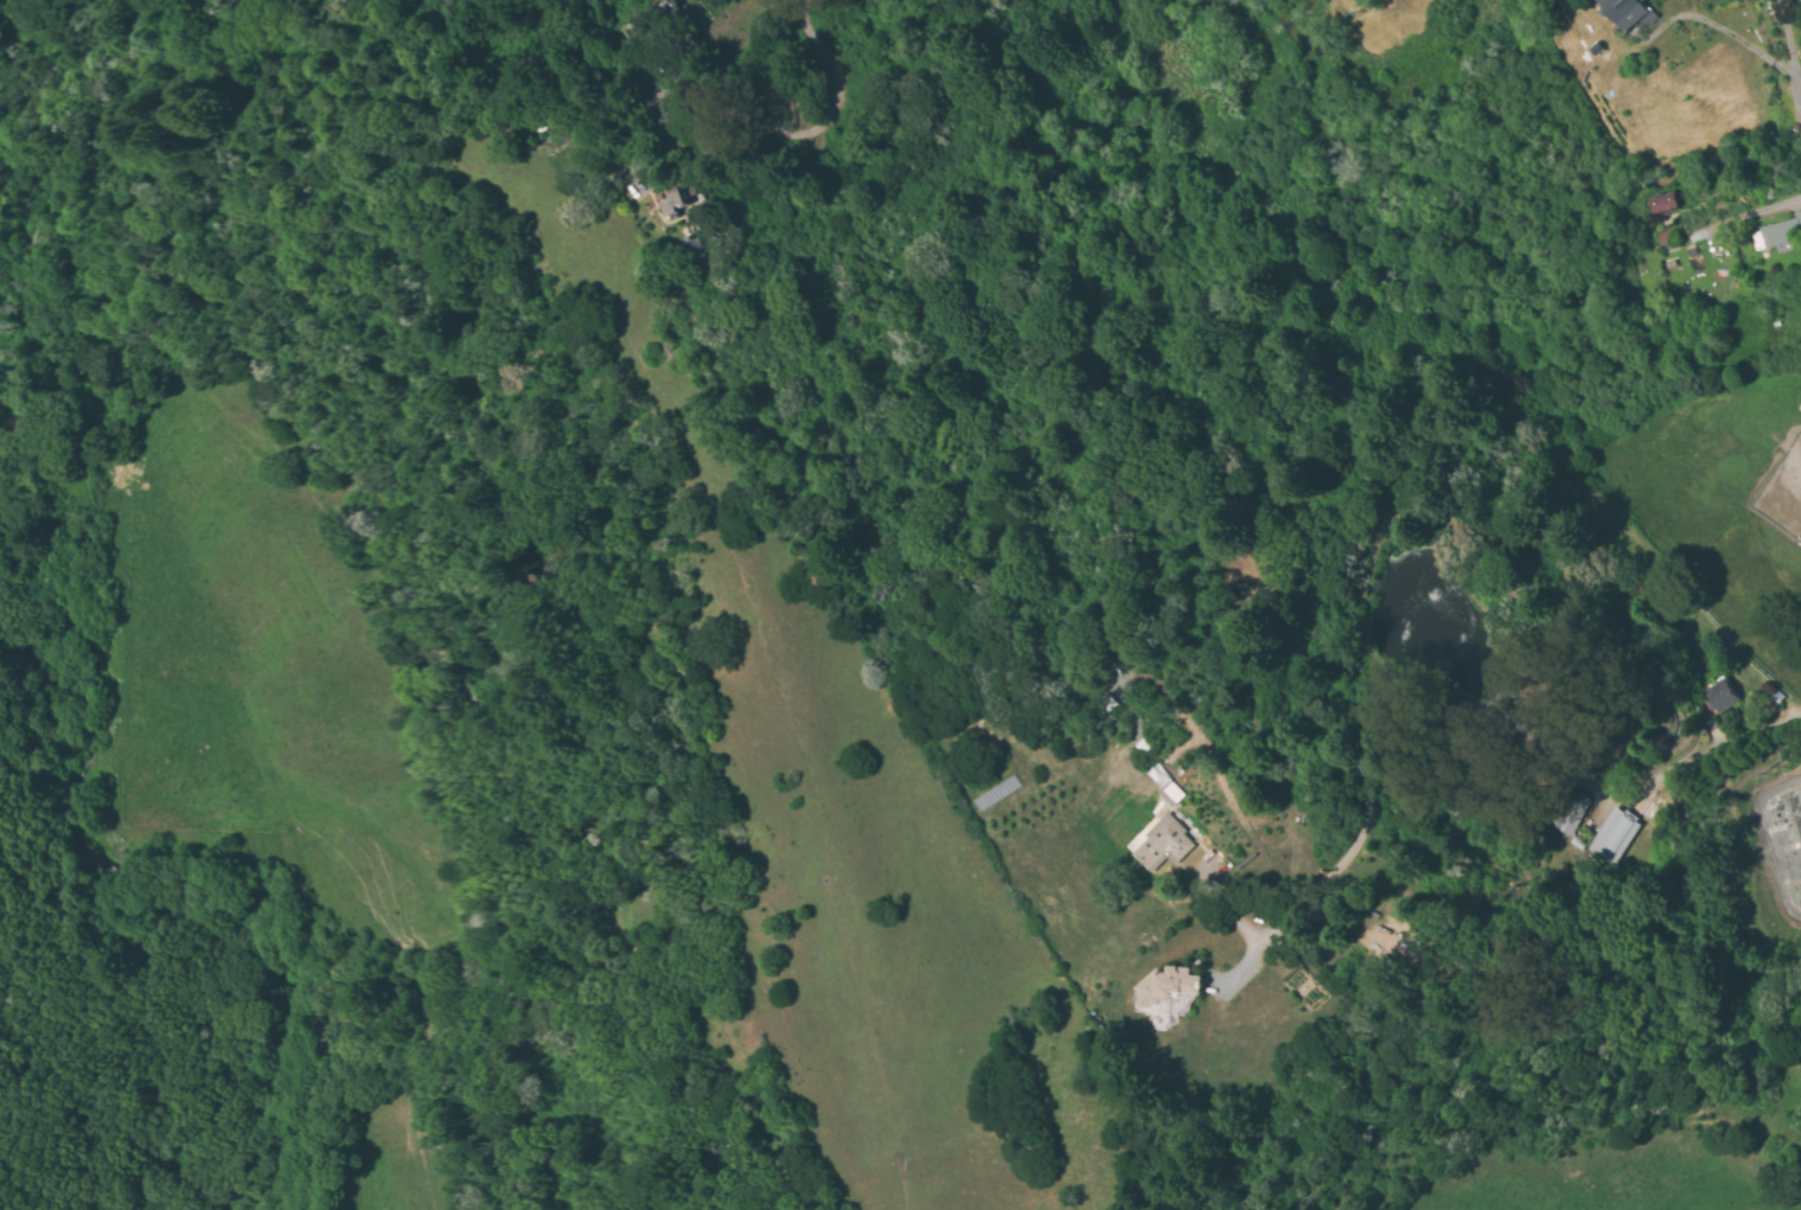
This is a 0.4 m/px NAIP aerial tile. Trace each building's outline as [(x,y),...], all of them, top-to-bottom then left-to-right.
[(682,14),(677,0),(673,0),(662,4),(667,19),(682,14)] [(1642,19),(1648,27),(1658,18),(1643,1),(1644,0),(1595,0),(1625,34),(1642,19)] [(690,209),(687,199),(697,196),(693,184),(656,195),(663,217),(690,209)] [(1647,200),(1652,217),(1678,210),(1673,193),(1647,200)] [(1762,249),(1776,247),(1777,253),(1793,249),(1789,233),(1800,231),(1800,211),(1793,212),(1794,220),(1758,227),(1762,249)] [(678,240),(684,262),(703,257),(697,235),(678,240)] [(1702,690),(1715,714),(1738,702),(1726,678),(1702,690)] [(1543,825),(1565,838),(1587,801),(1565,788),(1543,825)] [(1583,850),(1611,868),(1640,824),(1612,806),(1583,850)] [(1129,854),(1151,874),(1165,859),(1174,867),(1196,843),(1166,814),(1129,854)] [(1201,976),(1190,976),(1191,968),(1167,966),(1166,978),(1136,976),(1134,1005),(1167,1007),(1167,993),(1200,995),(1201,976)]
